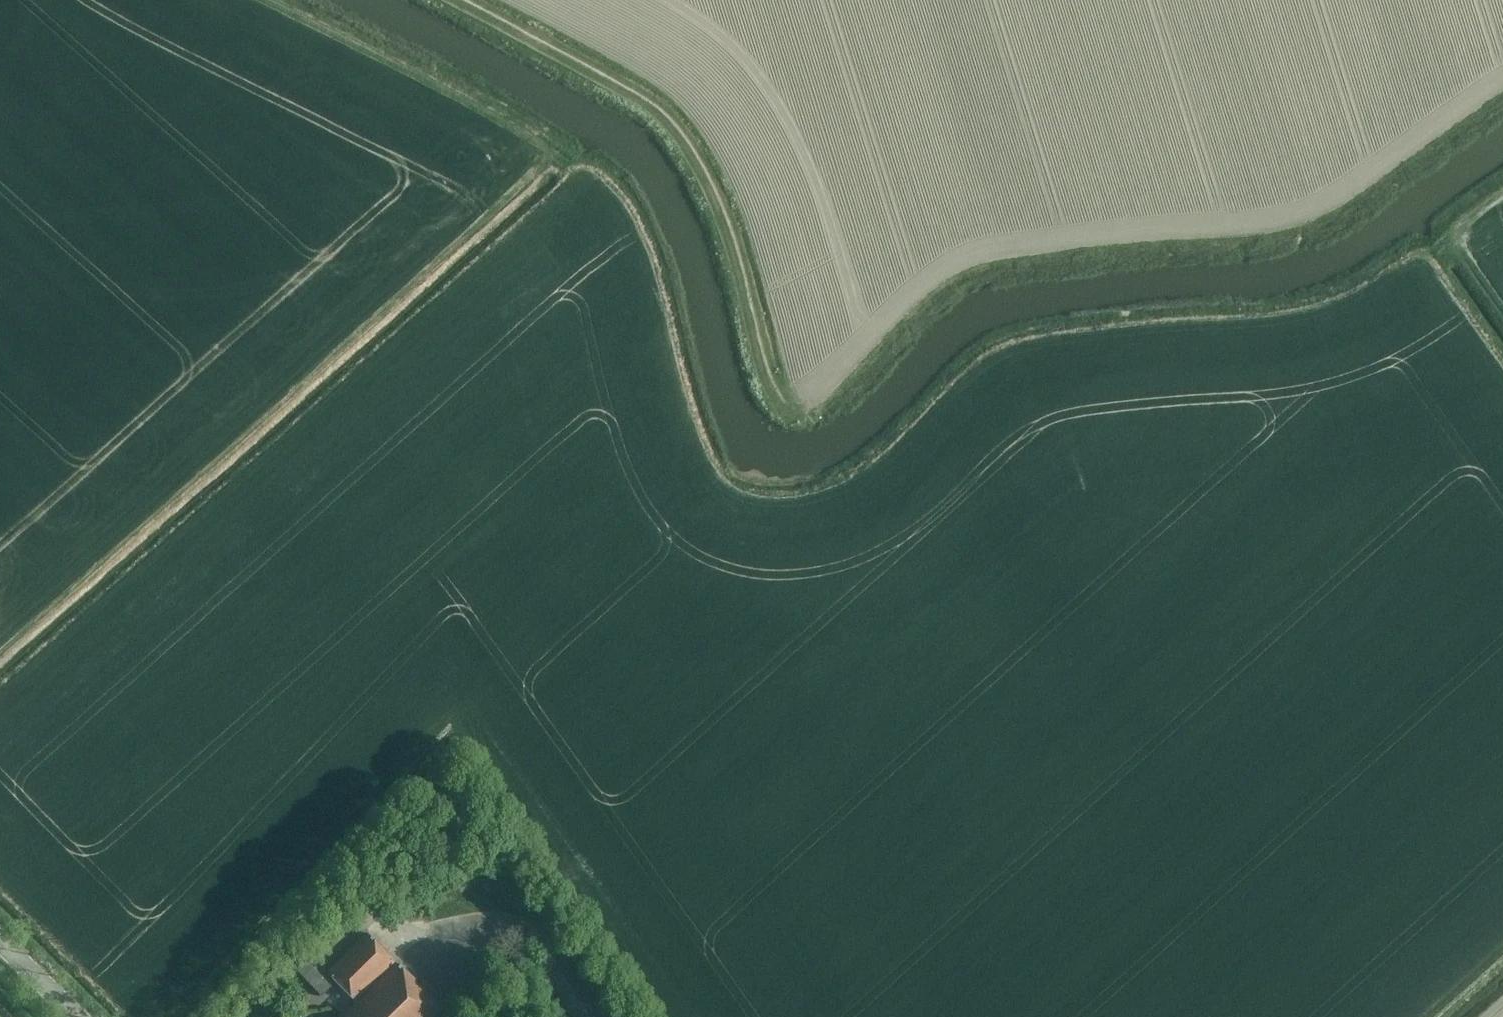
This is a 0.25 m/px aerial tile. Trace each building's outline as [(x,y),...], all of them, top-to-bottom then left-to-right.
[(365,934),(327,973),(356,1002),(342,1016),(444,1016),(446,1015),(365,934)]
